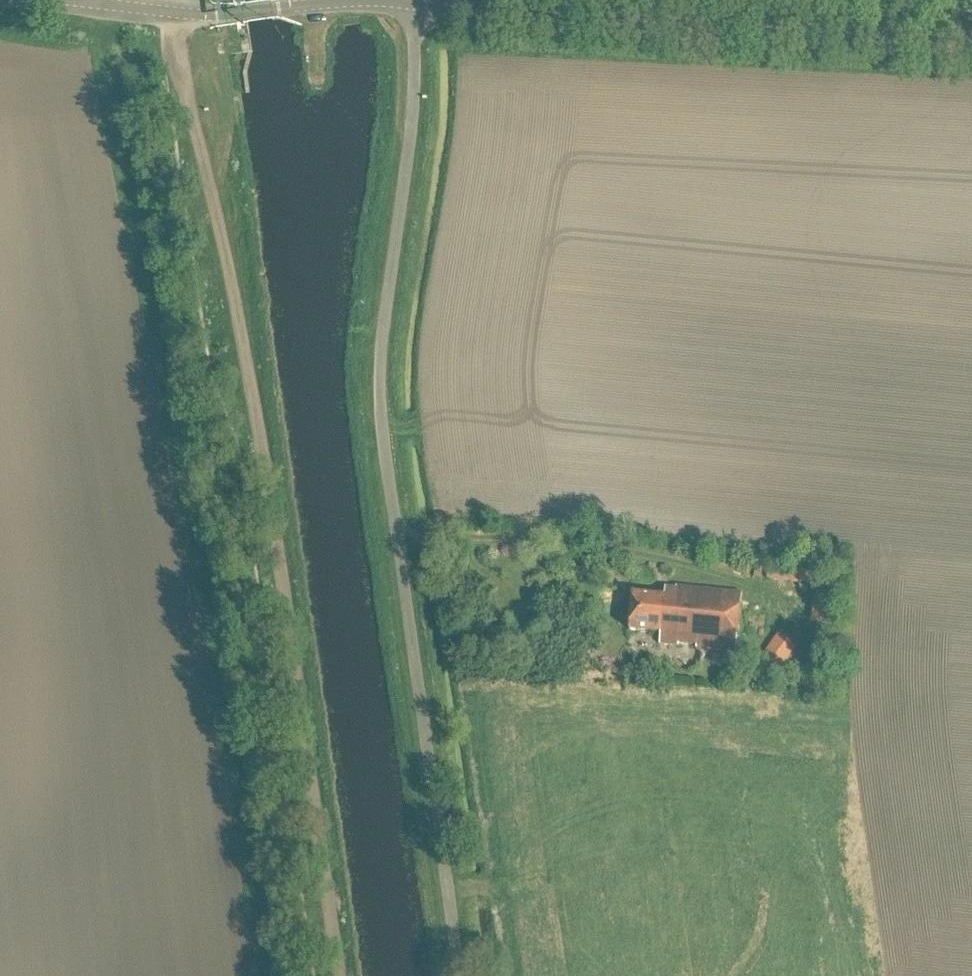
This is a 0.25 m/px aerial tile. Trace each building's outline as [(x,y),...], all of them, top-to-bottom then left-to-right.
[(662,636),(661,647),(735,655),(742,594),(676,587),(676,590),(666,589),(665,598),(634,594),(630,633),(662,636)] [(778,636),(762,659),(780,672),(796,649),(778,636)]
